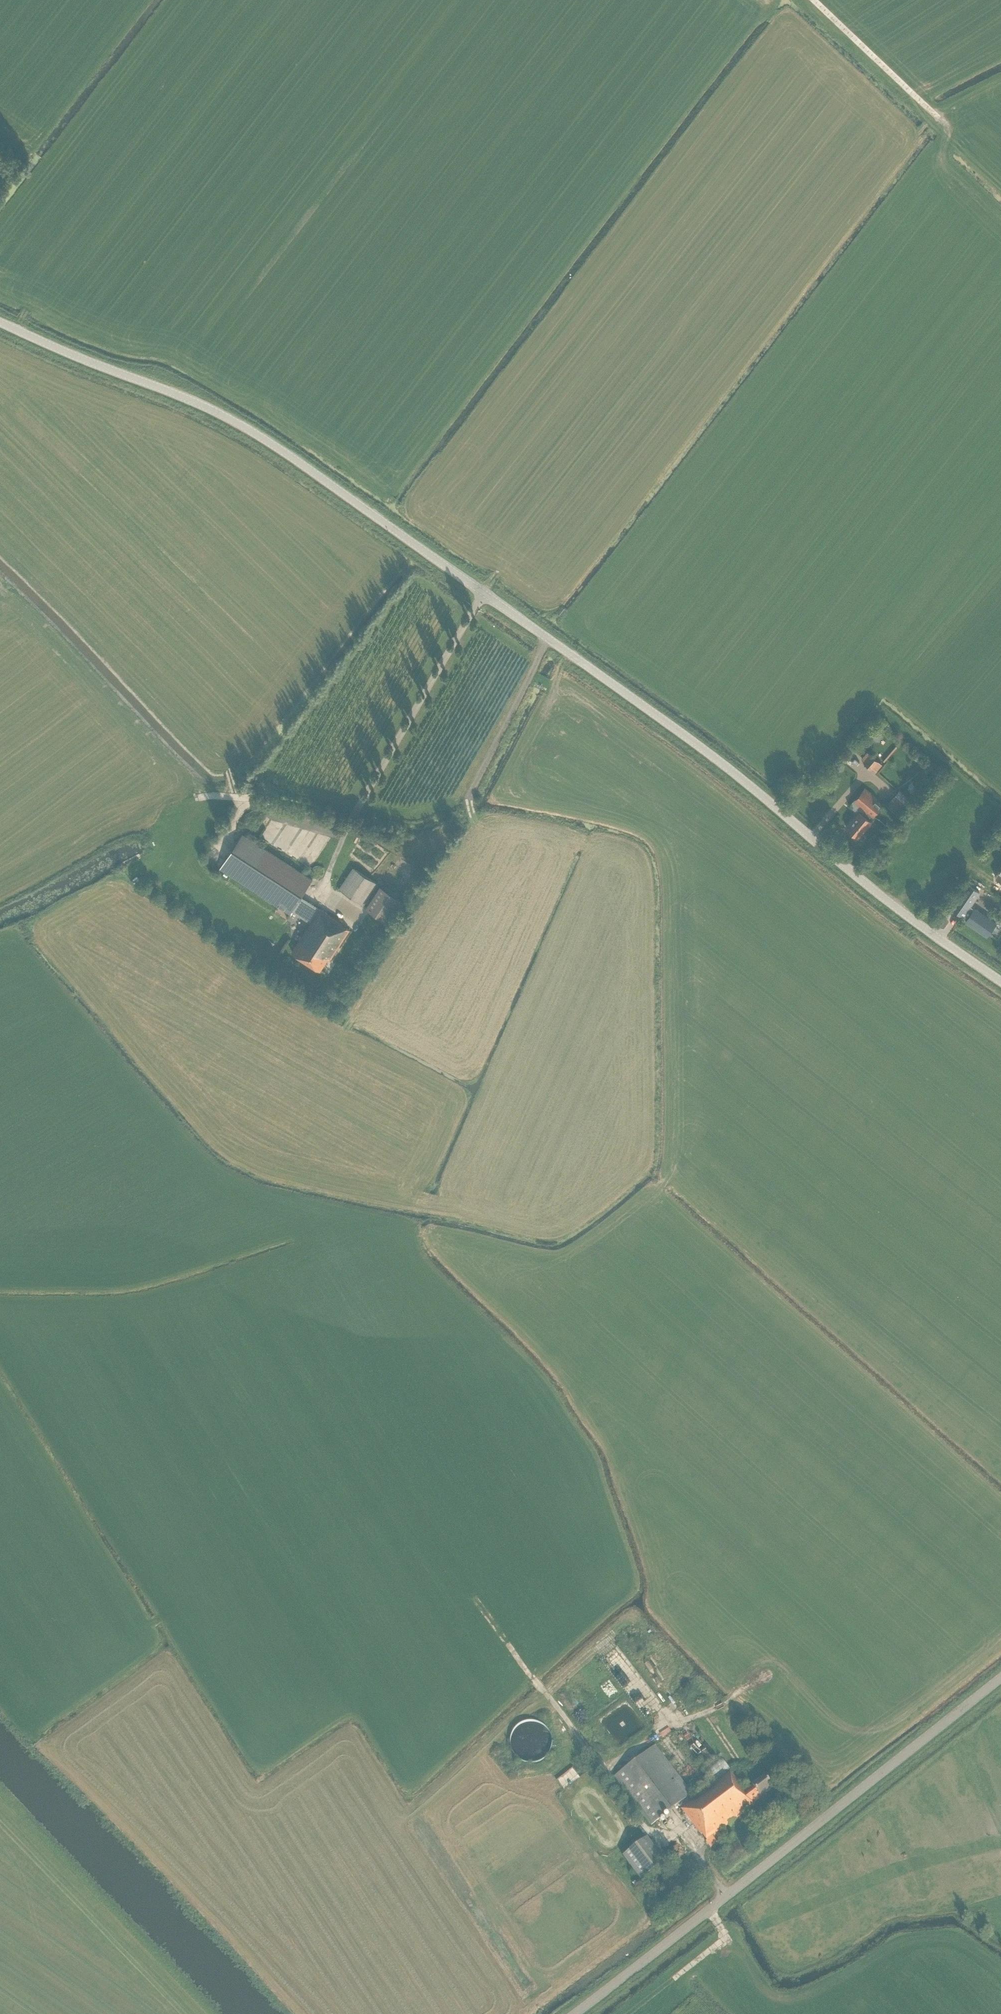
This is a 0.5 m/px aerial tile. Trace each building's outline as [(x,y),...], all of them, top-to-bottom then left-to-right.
[(548,654),(541,669),(550,673),(557,658),(548,654)] [(876,771),(881,766),(868,754),(863,760),(866,763),(865,765),(871,770),(873,768),(876,771)] [(930,779),(932,779),(934,778),(935,778),(935,777),(936,777),(937,776),(938,774),(938,772),(938,771),(938,770),(937,769),(936,768),(935,768),(932,767),(931,767),(930,767),(928,768),(927,769),(926,770),(926,772),(926,774),(926,775),(926,776),(927,777),(928,778),(929,778),(930,779)] [(916,780),(915,780),(914,780),(912,780),(911,781),(910,782),(909,783),(908,784),(908,785),(907,786),(907,788),(907,789),(908,790),(908,791),(909,792),(910,793),(911,794),(912,795),(914,795),(915,795),(916,795),(918,795),(919,794),(920,793),(921,792),(922,791),(922,790),(922,789),(923,788),(922,786),(922,785),(922,784),(921,783),(920,782),(919,781),(918,780),(916,780)] [(872,816),(882,805),(864,789),(854,801),(866,811),(863,815),(859,812),(846,828),(858,838),(872,822),(868,819),(871,815),(872,816)] [(902,809),(910,800),(899,791),(892,800),(902,809)] [(1000,847),(1000,834),(996,830),(989,840),(1000,848),(1000,847)] [(242,834),(220,868),(290,914),(292,910),(311,922),(292,952),(321,970),(328,959),(330,961),(350,930),(341,924),(342,923),(320,909),(301,897),(312,880),(242,834)] [(325,868),(315,863),(311,870),(321,875),(325,868)] [(362,905),(376,884),(353,868),(339,889),(362,905)] [(382,880),(365,902),(384,917),(401,895),(382,880)] [(974,909),(970,906),(979,893),(968,885),(951,909),(963,917),(963,916),(968,919),(966,921),(987,936),(996,924),(974,909)] [(618,1644),(605,1653),(611,1661),(624,1652),(618,1644)] [(690,1803),(686,1798),(692,1794),(655,1746),(614,1778),(651,1825),(678,1805),(682,1810),(701,1835),(702,1835),(708,1842),(706,1843),(711,1849),(721,1840),(717,1835),(755,1805),(754,1802),(761,1797),(762,1799),(767,1796),(765,1793),(773,1787),(765,1777),(745,1792),(729,1772),(714,1784),(690,1803)] [(714,1784),(731,1771),(720,1758),(704,1771),(714,1784)] [(642,1881),(666,1863),(647,1839),(623,1857),(642,1881)]
